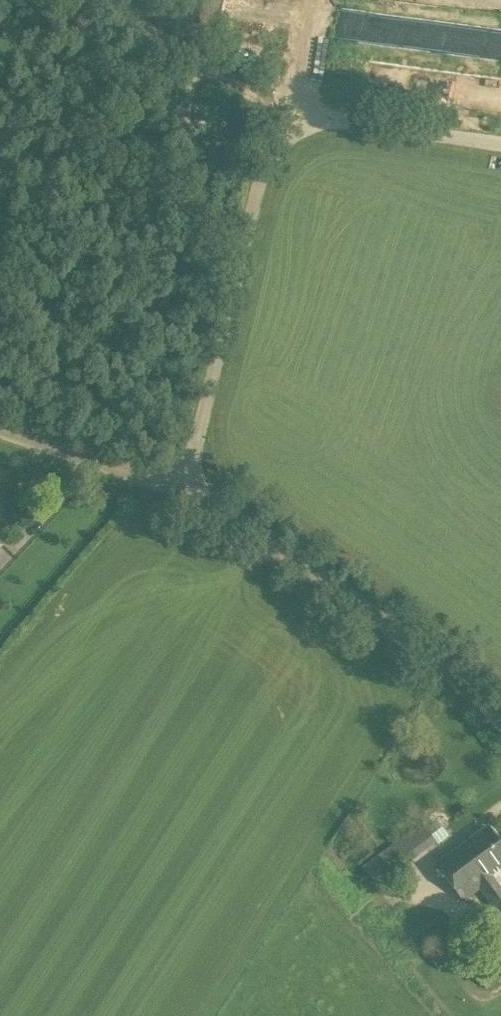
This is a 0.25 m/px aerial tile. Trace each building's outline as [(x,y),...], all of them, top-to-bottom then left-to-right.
[(376,886),(437,842),(422,823),(362,867),(376,886)] [(500,847),(500,843),(490,827),(439,863),(465,899),(481,888),(480,888),(484,884),(477,875),(485,869),(480,863),(482,861),(479,857),(485,853),(488,857),(500,847)] [(481,888),(499,915),(486,924),(497,940),(500,937),(500,847),(488,857),(485,853),(479,857),(482,861),(480,863),(485,869),(477,875),(484,884),(480,888),(481,888)]
